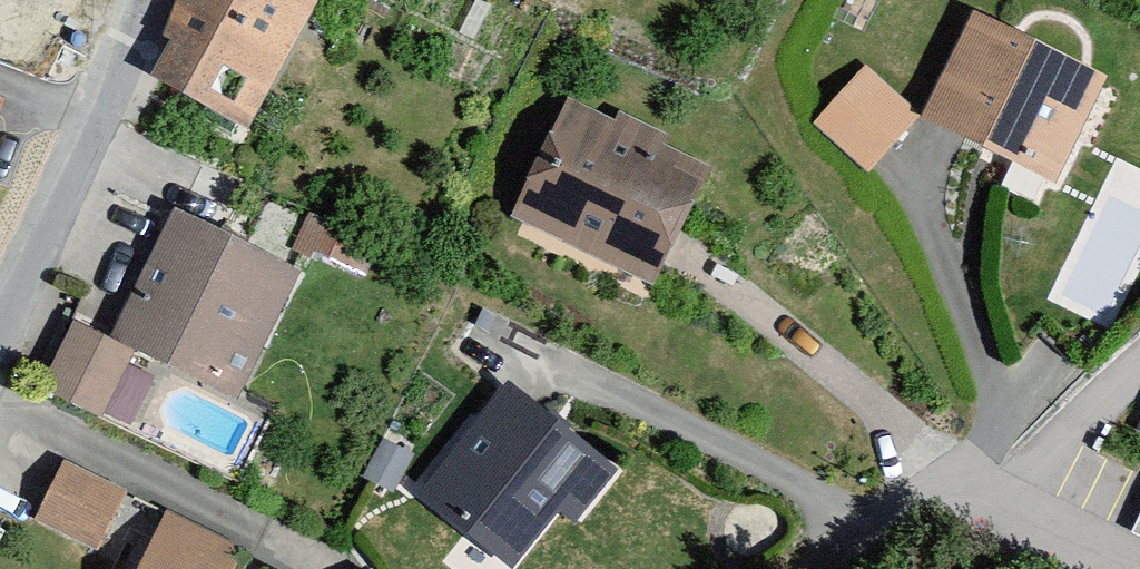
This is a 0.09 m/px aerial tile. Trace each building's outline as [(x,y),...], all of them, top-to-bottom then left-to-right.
[(154,37),(168,44),(147,83),(245,136),(319,0),(175,0),(154,37)] [(1109,82),(975,16),(923,120),(1057,186),(1109,82)] [(870,168),(923,111),(869,60),(815,117),(870,168)] [(511,240),(657,307),(718,176),(572,108),(511,240)] [(151,353),(244,398),(305,274),(179,213),(116,343),(76,323),(42,393),(114,428),(151,353)] [(515,568),(517,568),(559,515),(583,533),(626,477),(512,390),(427,502),(515,568)] [(62,468),(36,527),(108,558),(133,499),(62,468)] [(1123,527),(1139,535),(1139,492),(1123,527)] [(170,512),(143,568),(233,568),(243,548),(170,512)]
